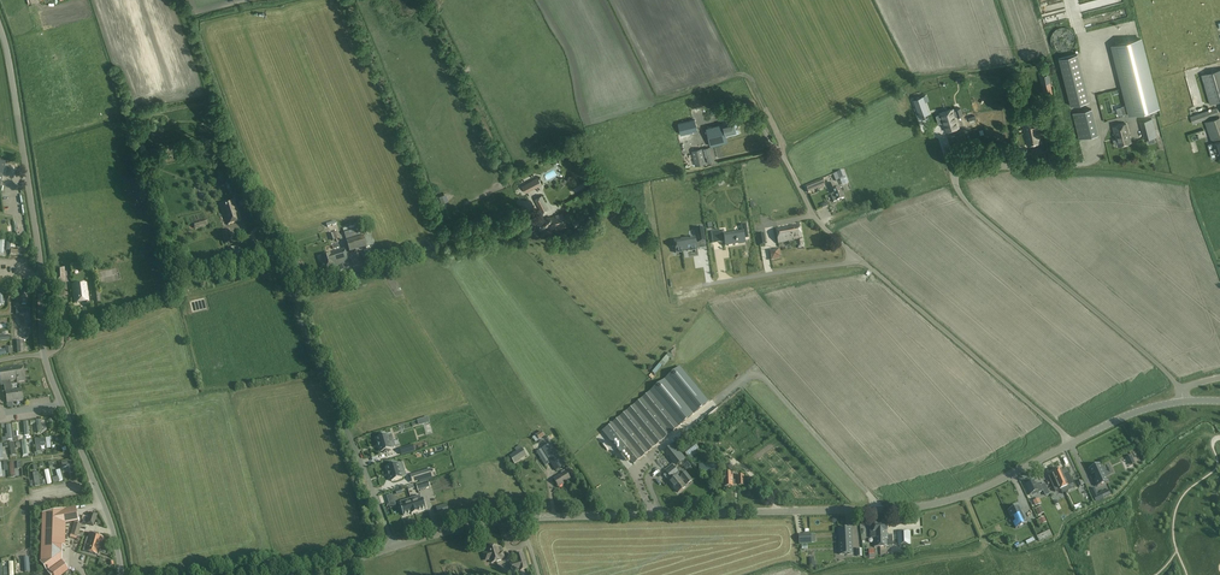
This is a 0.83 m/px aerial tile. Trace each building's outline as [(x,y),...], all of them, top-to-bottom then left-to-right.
[(1118,33),(1130,31),(1129,22),(1117,23),(1118,33)] [(1112,46),(1127,105),(1129,113),(1129,115),(1158,107),(1141,38),(1112,46)] [(1058,58),(1070,105),(1089,100),(1077,54),(1058,58)] [(1219,100),(1219,69),(1201,75),(1210,103),(1219,100)] [(948,74),(944,75),(943,71),(936,72),(938,79),(949,77),(948,74)] [(1045,93),(1052,91),(1049,74),(1042,75),(1045,93)] [(900,119),(907,116),(899,93),(891,96),(900,119)] [(923,96),(913,100),(919,117),(929,113),(923,96)] [(689,112),(702,112),(701,104),(697,104),(697,98),(689,98),(689,112)] [(967,100),(959,103),(962,109),(970,106),(967,100)] [(1118,115),(1129,113),(1127,105),(1116,108),(1118,115)] [(1193,124),(1219,114),(1216,107),(1190,117),(1193,124)] [(947,121),(950,130),(958,127),(955,116),(956,116),(957,117),(962,115),(960,108),(954,110),(955,111),(953,111),(953,109),(948,110),(951,120),(947,121)] [(1079,139),(1098,134),(1091,109),(1072,113),(1079,139)] [(951,120),(948,110),(939,113),(940,114),(936,116),(938,124),(942,123),(945,131),(950,130),(947,121),(951,120)] [(1219,137),(1219,116),(1205,122),(1211,140),(1219,137)] [(1152,119),(1142,122),(1147,139),(1157,136),(1152,119)] [(678,124),(681,134),(697,131),(695,120),(678,124)] [(1041,128),(1039,120),(1022,123),(1027,145),(1041,142),(1038,128),(1041,128)] [(739,132),(736,121),(706,128),(711,146),(727,142),(726,135),(739,132)] [(1131,142),(1126,124),(1113,127),(1116,139),(1113,140),(1114,145),(1117,144),(1118,146),(1131,142)] [(708,147),(701,148),(704,157),(706,156),(708,163),(712,162),(708,147)] [(691,151),(695,166),(705,163),(704,157),(701,148),(691,151)] [(670,165),(670,158),(658,159),(659,166),(670,165)] [(835,181),(839,179),(846,177),(843,170),(833,174),(835,181)] [(538,178),(525,184),(529,191),(542,184),(538,178)] [(808,192),(825,185),(822,179),(805,186),(808,192)] [(828,185),(830,191),(832,194),(830,195),(833,202),(844,198),(840,188),(841,187),(841,186),(836,188),(833,182),(828,185)] [(549,209),(542,196),(534,199),(541,213),(549,209)] [(241,220),(235,200),(221,205),(227,225),(241,220)] [(566,226),(565,224),(566,224),(562,214),(550,218),(549,217),(539,222),(540,223),(537,224),(540,229),(543,228),(543,229),(551,225),(553,228),(559,226),(560,229),(566,226)] [(574,228),(578,226),(585,223),(583,218),(576,221),(576,219),(571,221),(574,228)] [(195,229),(208,225),(206,219),(193,223),(195,229)] [(792,227),(776,229),(778,243),(796,240),(798,248),(802,247),(798,222),(792,223),(792,227)] [(711,232),(712,239),(713,239),(712,236),(720,235),(721,243),(722,243),(722,242),(724,242),(725,242),(726,242),(728,241),(729,243),(728,243),(729,246),(738,244),(738,243),(744,242),(744,239),(749,238),(746,224),(745,224),(746,224),(747,231),(744,232),(743,232),(742,232),(736,233),(735,233),(735,232),(726,233),(727,235),(725,235),(724,233),(724,234),(720,234),(720,231),(711,232)] [(344,232),(345,237),(362,232),(361,227),(344,232)] [(703,228),(696,229),(698,243),(705,241),(703,228)] [(226,244),(233,242),(229,229),(222,231),(226,244)] [(362,232),(345,237),(347,242),(364,237),(362,232)] [(364,237),(367,248),(374,246),(370,235),(364,237)] [(681,239),(682,242),(676,243),(677,253),(696,249),(695,240),(690,241),(689,238),(681,239)] [(770,256),(780,254),(778,245),(768,247),(770,256)] [(243,264),(238,246),(228,249),(233,267),(243,264)] [(322,256),(324,262),(326,269),(339,265),(345,263),(348,262),(344,249),(322,256)] [(362,255),(365,264),(376,261),(373,251),(362,255)] [(673,268),(674,279),(696,276),(695,270),(682,271),(682,265),(676,266),(676,268),(673,268)] [(63,268),(53,269),(54,284),(64,284),(63,268)] [(88,302),(86,284),(72,285),(74,304),(88,302)] [(678,300),(706,296),(705,286),(676,290),(678,300)] [(19,334),(19,329),(23,329),(22,321),(18,321),(18,323),(13,323),(14,334),(19,334)] [(17,354),(24,353),(23,341),(16,342),(17,354)] [(673,357),(668,353),(652,372),(655,374),(662,366),(669,358),(671,360),(673,357)] [(1,383),(4,382),(5,387),(11,386),(11,381),(17,380),(17,382),(25,381),(23,366),(0,369),(0,376),(1,383)] [(684,422),(708,402),(679,367),(655,387),(684,422)] [(5,392),(2,392),(3,397),(6,397),(7,402),(22,400),(21,389),(12,391),(11,386),(5,387),(5,392)] [(655,387),(602,431),(612,444),(614,443),(632,465),(684,422),(655,387)] [(694,421),(701,431),(711,424),(706,417),(700,421),(698,419),(694,421)] [(536,442),(545,436),(542,431),(532,437),(536,442)] [(381,452),(383,452),(383,453),(389,451),(389,450),(392,449),(391,449),(391,448),(395,447),(393,440),(389,441),(387,435),(387,434),(377,438),(379,443),(378,443),(379,447),(380,446),(381,452)] [(694,442),(682,451),(687,457),(690,460),(697,454),(694,451),(698,448),(694,442)] [(564,464),(551,443),(541,448),(556,471),(565,466),(564,465),(566,465),(565,463),(564,464)] [(359,449),(367,471),(380,467),(372,444),(359,449)] [(664,452),(668,456),(676,467),(686,459),(673,444),(664,452)] [(413,445),(406,447),(400,449),(402,455),(408,453),(414,451),(413,445)] [(514,464),(526,456),(520,445),(515,448),(517,452),(509,456),(514,464)] [(548,461),(541,449),(536,452),(543,464),(548,461)] [(63,467),(68,466),(70,473),(74,471),(71,460),(61,463),(63,467)] [(389,475),(390,475),(392,481),(391,481),(392,481),(402,478),(402,477),(406,476),(403,467),(399,468),(398,463),(387,466),(387,467),(389,472),(388,473),(389,475)] [(715,463),(707,463),(707,464),(699,464),(699,471),(701,475),(715,474),(715,463)] [(1097,486),(1097,487),(1108,481),(1100,464),(1100,463),(1088,469),(1089,469),(1092,475),(1094,474),(1097,479),(1094,480),(1097,486)] [(566,469),(571,477),(576,474),(571,466),(566,469)] [(674,466),(666,472),(672,479),(669,481),(678,492),(685,486),(682,482),(684,480),(687,484),(692,480),(685,472),(680,476),(681,477),(679,478),(677,476),(680,473),(674,466)] [(1069,485),(1066,479),(1069,478),(1064,468),(1050,474),(1058,490),(1069,485)] [(412,476),(414,483),(428,478),(426,472),(412,476)] [(570,479),(566,472),(554,479),(559,487),(570,479)] [(732,473),(730,473),(726,473),(724,473),(724,477),(724,486),(725,486),(725,487),(726,488),(728,488),(729,487),(729,486),(733,486),(733,485),(737,485),(737,486),(744,486),(744,476),(737,476),(737,480),(732,480),(732,473)] [(416,485),(418,490),(430,487),(428,481),(416,485)] [(1034,481),(1026,485),(1030,494),(1035,492),(1035,493),(1038,492),(1038,493),(1043,491),(1039,483),(1035,484),(1034,481)] [(426,509),(423,498),(421,499),(420,495),(411,498),(415,513),(419,512),(419,511),(426,509)] [(411,513),(411,514),(415,513),(411,498),(403,501),(404,504),(401,505),(400,505),(403,516),(404,516),(404,515),(411,513)] [(439,516),(449,512),(446,504),(436,507),(439,516)] [(1011,517),(1013,516),(1016,521),(1013,522),(1016,528),(1015,528),(1016,528),(1027,523),(1018,506),(1019,505),(1007,510),(1007,511),(1008,511),(1011,517)] [(39,560),(50,574),(61,574),(66,572),(69,570),(55,550),(63,545),(63,523),(78,520),(75,507),(42,513),(40,559),(39,560)] [(82,523),(93,526),(96,514),(89,512),(87,517),(84,516),(82,523)] [(74,523),(71,534),(77,536),(80,525),(74,523)] [(886,523),(879,524),(880,547),(887,546),(886,523)] [(874,547),(880,547),(879,524),(873,524),(870,524),(870,535),(873,535),(874,547)] [(922,528),(912,528),(913,545),(923,545),(922,528)] [(851,529),(838,529),(839,542),(850,541),(850,538),(851,537),(851,529)] [(1052,535),(1049,530),(1036,536),(1039,541),(1052,535)] [(898,546),(910,545),(909,531),(897,532),(898,546)] [(87,538),(86,542),(83,551),(98,555),(104,537),(89,533),(87,538)] [(811,535),(799,535),(799,543),(811,542),(811,535)] [(840,554),(852,554),(852,545),(850,545),(850,541),(839,542),(840,554)] [(500,548),(498,549),(497,545),(487,548),(488,552),(483,554),(484,558),(486,559),(489,557),(491,563),(496,561),(496,560),(504,557),(502,552),(500,548)] [(523,553),(515,555),(516,561),(509,563),(512,571),(527,567),(523,553)]
